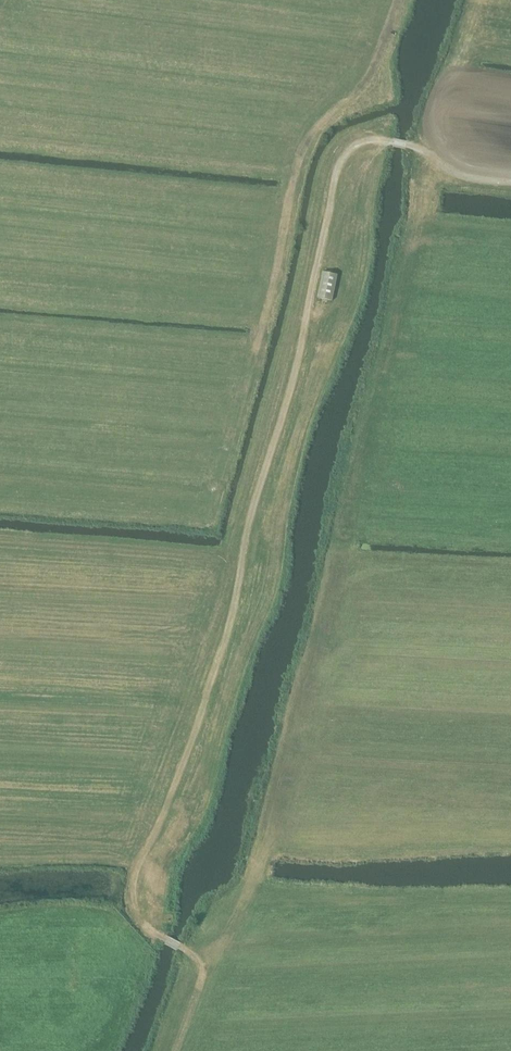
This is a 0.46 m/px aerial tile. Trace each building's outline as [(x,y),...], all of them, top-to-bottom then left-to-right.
[(323,272),(321,281),(319,288),(317,298),(331,301),(334,290),(338,275),(323,272)]
